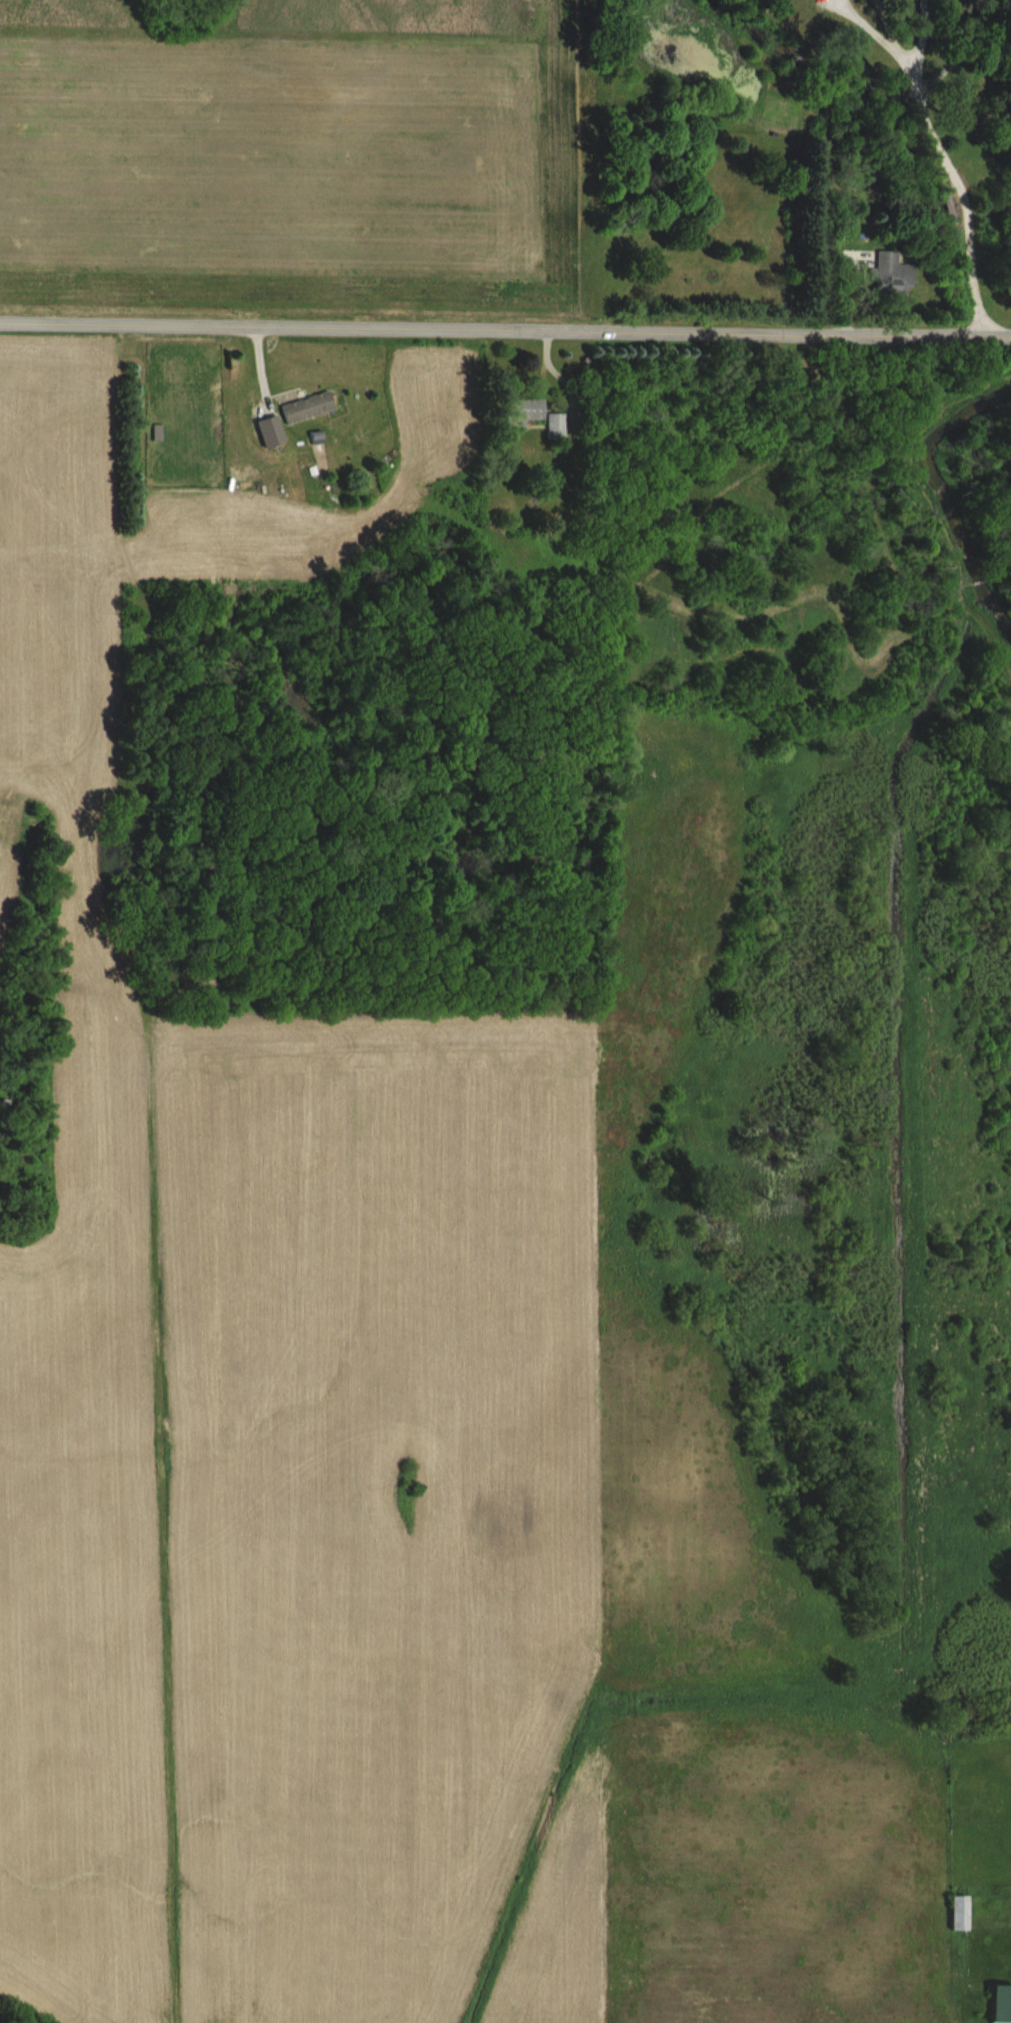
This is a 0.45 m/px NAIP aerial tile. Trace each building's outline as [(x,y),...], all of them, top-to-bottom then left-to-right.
[(893,251),(874,250),(874,268),(868,267),(867,297),(901,298),(902,285),(908,286),(909,264),(893,264),(893,251)] [(331,409),(325,390),(276,404),(282,423),(331,409)] [(541,400),(504,400),(504,426),(523,426),(523,419),(541,419),(541,400)] [(563,438),(563,413),(545,413),(545,438),(563,438)] [(964,1895),(947,1895),(947,1930),(964,1930),(964,1895)] [(985,1986),(985,2022),(1010,2022),(1010,1986),(985,1986)]
